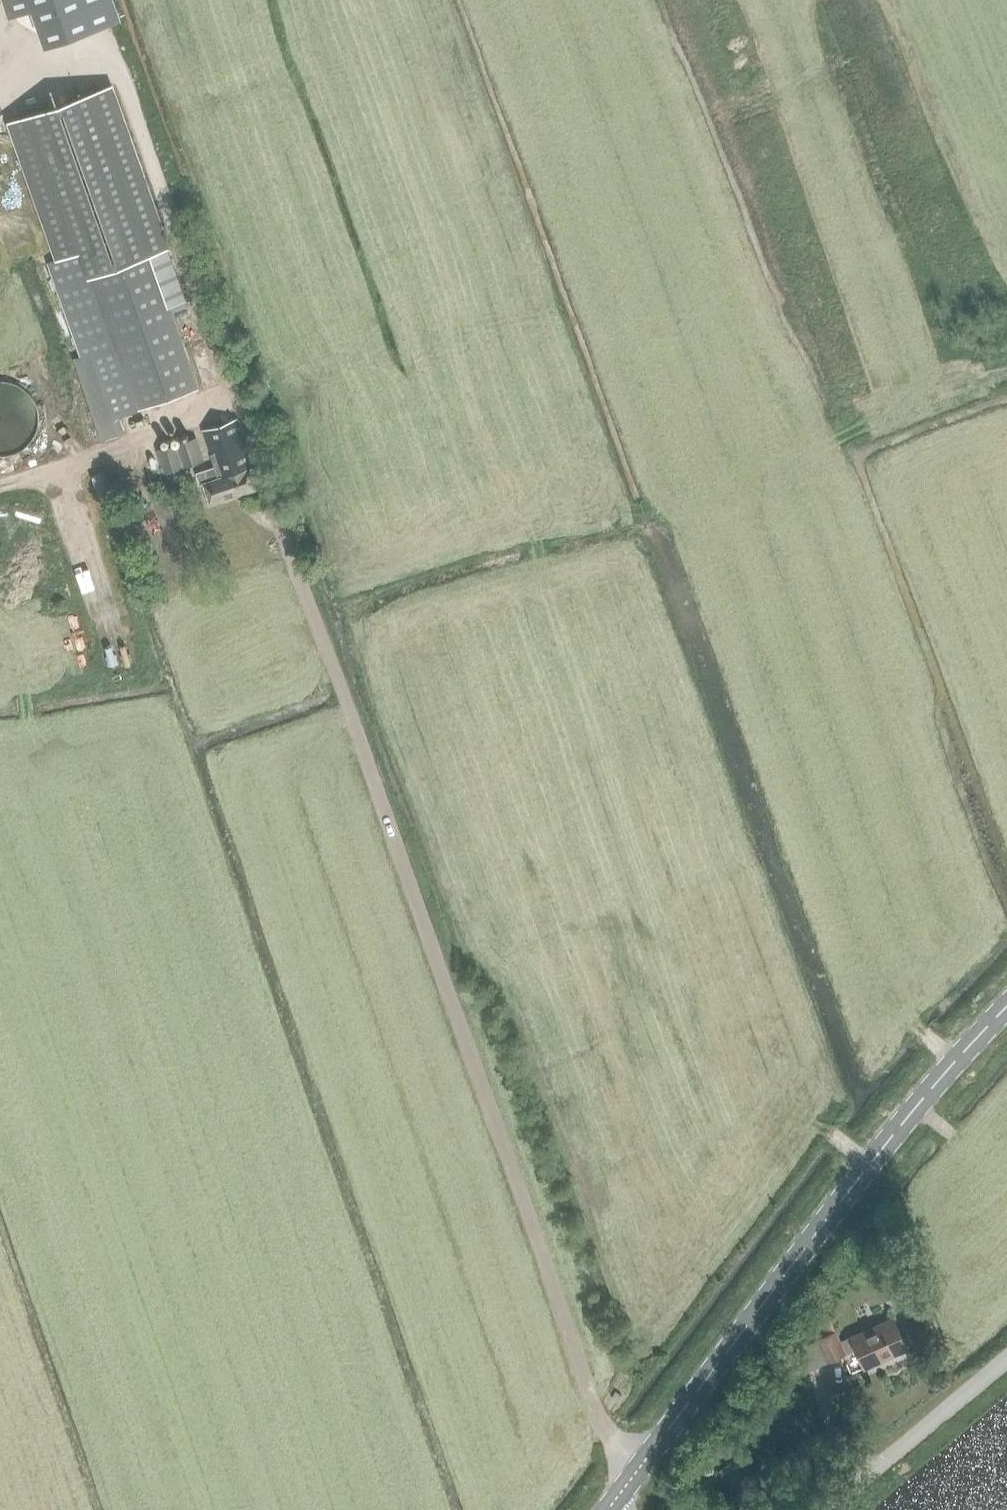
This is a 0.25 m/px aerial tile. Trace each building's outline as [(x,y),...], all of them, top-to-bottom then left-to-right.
[(9,16),(31,8),(44,45),(116,19),(109,0),(3,0),(9,16)] [(118,417),(196,389),(167,305),(184,300),(109,85),(9,121),(57,259),(51,261),(82,354),(72,358),(100,442),(124,433),(118,417)] [(8,457),(18,453),(27,447),(33,438),(37,428),(38,418),(36,407),(31,397),(24,390),(15,384),(4,382),(0,382),(0,457),(8,457)] [(239,494),(255,488),(248,469),(253,467),(236,418),(202,430),(214,467),(195,473),(199,484),(202,483),(209,502),(238,492),(239,494)] [(202,460),(195,437),(156,449),(164,472),(202,460)] [(840,1342),(835,1331),(830,1321),(812,1329),(827,1362),(855,1349),(864,1368),(907,1349),(893,1318),(840,1342)]
